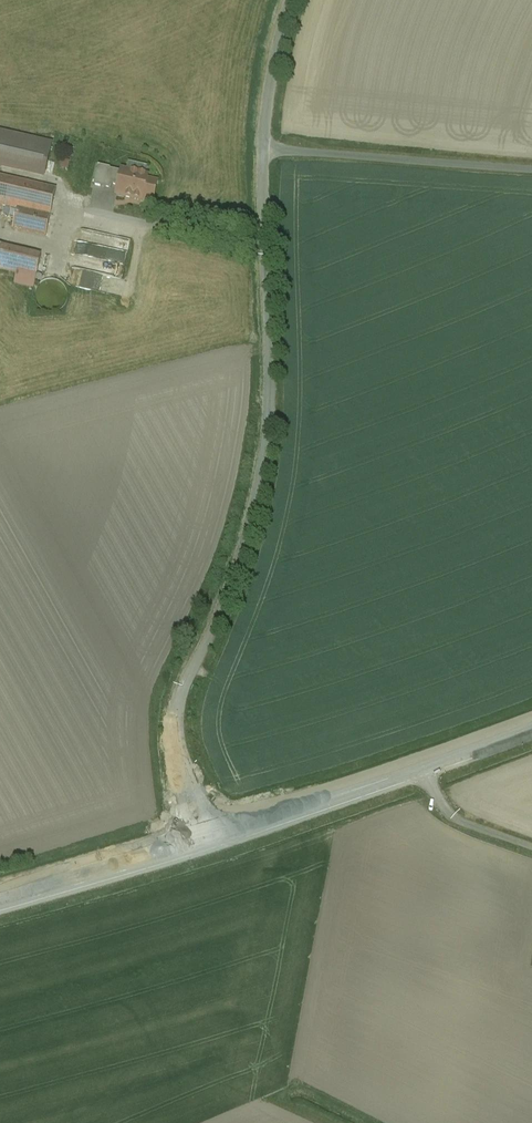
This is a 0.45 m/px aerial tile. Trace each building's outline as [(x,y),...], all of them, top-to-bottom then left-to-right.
[(0,132),(0,162),(45,172),(51,144),(0,132)] [(110,168),(98,166),(94,185),(111,189),(112,184),(119,186),(122,172),(110,169),(110,168)] [(148,176),(122,170),(122,172),(119,186),(117,195),(131,198),(131,196),(141,198),(140,200),(142,200),(142,199),(152,202),(157,181),(147,179),(148,176)] [(0,176),(0,205),(17,209),(24,182),(0,176)] [(56,189),(24,182),(17,209),(13,228),(46,236),(56,189)] [(125,278),(132,239),(106,234),(103,246),(79,241),(74,267),(92,270),(90,280),(101,282),(99,290),(112,293),(113,285),(117,285),(118,277),(125,278)] [(0,246),(0,269),(16,273),(36,277),(41,255),(0,246)] [(36,277),(16,273),(14,283),(34,287),(36,277)]
